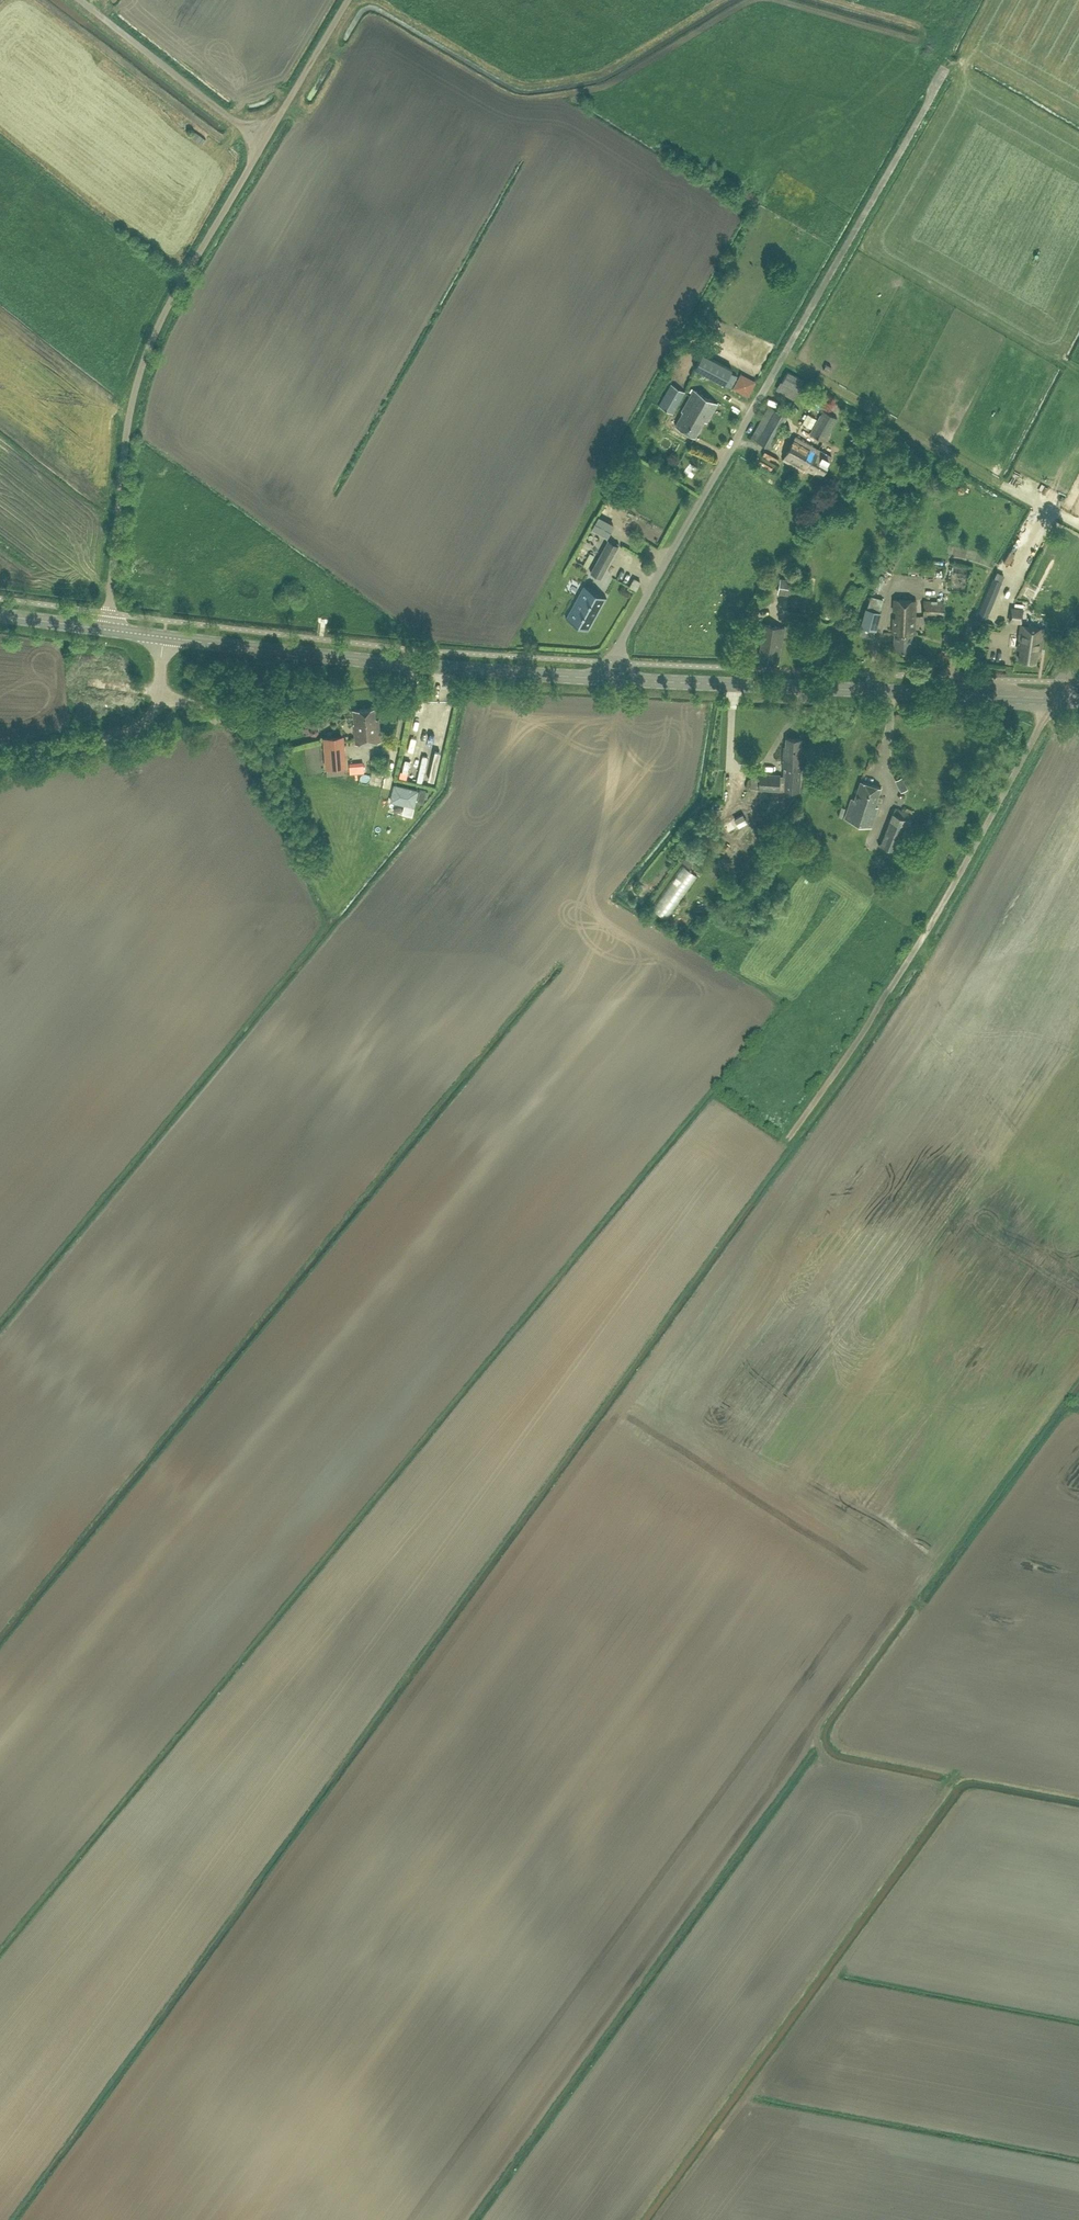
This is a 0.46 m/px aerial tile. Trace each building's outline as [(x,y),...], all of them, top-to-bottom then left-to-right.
[(731,388),(738,375),(730,371),(732,368),(702,353),(694,369),(731,388)] [(798,390),(804,380),(787,371),(782,380),(798,390)] [(673,413),(685,392),(671,383),(658,405),(673,413)] [(707,421),(717,403),(694,389),(681,410),(683,411),(675,425),(694,436),(704,420),(707,421)] [(770,446),(790,409),(778,403),(775,408),(768,404),(751,436),(770,446)] [(824,441),(837,418),(823,410),(810,433),(824,441)] [(802,422),(811,427),(816,418),(807,413),(802,422)] [(821,476),(832,456),(816,447),(816,446),(795,435),(782,459),(803,470),(805,467),(821,476)] [(592,527),(606,536),(613,524),(598,516),(592,527)] [(601,578),(619,545),(608,540),(590,572),(601,578)] [(629,584),(633,575),(627,573),(624,581),(629,584)] [(803,597),(806,582),(780,577),(777,593),(803,597)] [(636,589),(640,581),(634,578),(629,586),(636,589)] [(986,619),(1002,582),(992,578),(977,615),(986,619)] [(566,616),(565,617),(588,629),(589,629),(588,628),(605,597),(606,598),(606,597),(583,584),(583,585),(586,586),(580,597),(578,596),(572,607),(574,608),(569,618),(566,616)] [(914,633),(916,599),(894,598),(893,609),(895,609),(895,616),(893,616),(892,632),(894,632),(893,649),(911,650),(912,633),(914,633)] [(943,618),(944,601),(924,600),(923,617),(943,618)] [(1021,623),(1023,607),(1011,605),(1009,621),(1021,623)] [(876,630),(881,611),(866,607),(860,625),(876,630)] [(781,647),(785,627),(760,623),(757,638),(761,638),(758,659),(778,663),(781,646),(781,647)] [(1039,656),(1043,627),(1020,624),(1017,648),(1020,648),(1018,659),(1035,661),(1036,655),(1039,656)] [(375,718),(374,707),(352,709),(354,723),(353,723),(355,744),(381,741),(379,718),(375,718)] [(323,736),(326,768),(346,766),(344,735),(323,736)] [(800,751),(801,738),(786,737),(785,747),(784,747),(783,759),(789,760),(788,766),(786,766),(785,781),(788,782),(788,789),(796,790),(798,767),(796,766),(796,760),(802,761),(802,751),(800,751)] [(399,759),(397,773),(404,774),(406,760),(399,759)] [(378,781),(378,768),(365,769),(366,781),(378,781)] [(758,789),(768,790),(769,773),(759,772),(759,777),(758,789)] [(902,777),(896,780),(899,785),(904,782),(902,777)] [(874,805),(881,786),(860,780),(854,798),(851,797),(844,818),(871,826),(877,806),(874,805)] [(403,786),(400,801),(423,805),(426,790),(403,786)] [(908,826),(913,814),(895,806),(880,844),(894,850),(897,842),(904,824),(908,826)] [(754,836),(752,824),(738,827),(740,839),(754,836)] [(690,867),(700,854),(693,848),(682,862),(690,867)] [(680,861),(648,903),(660,912),(691,869),(680,861)]
